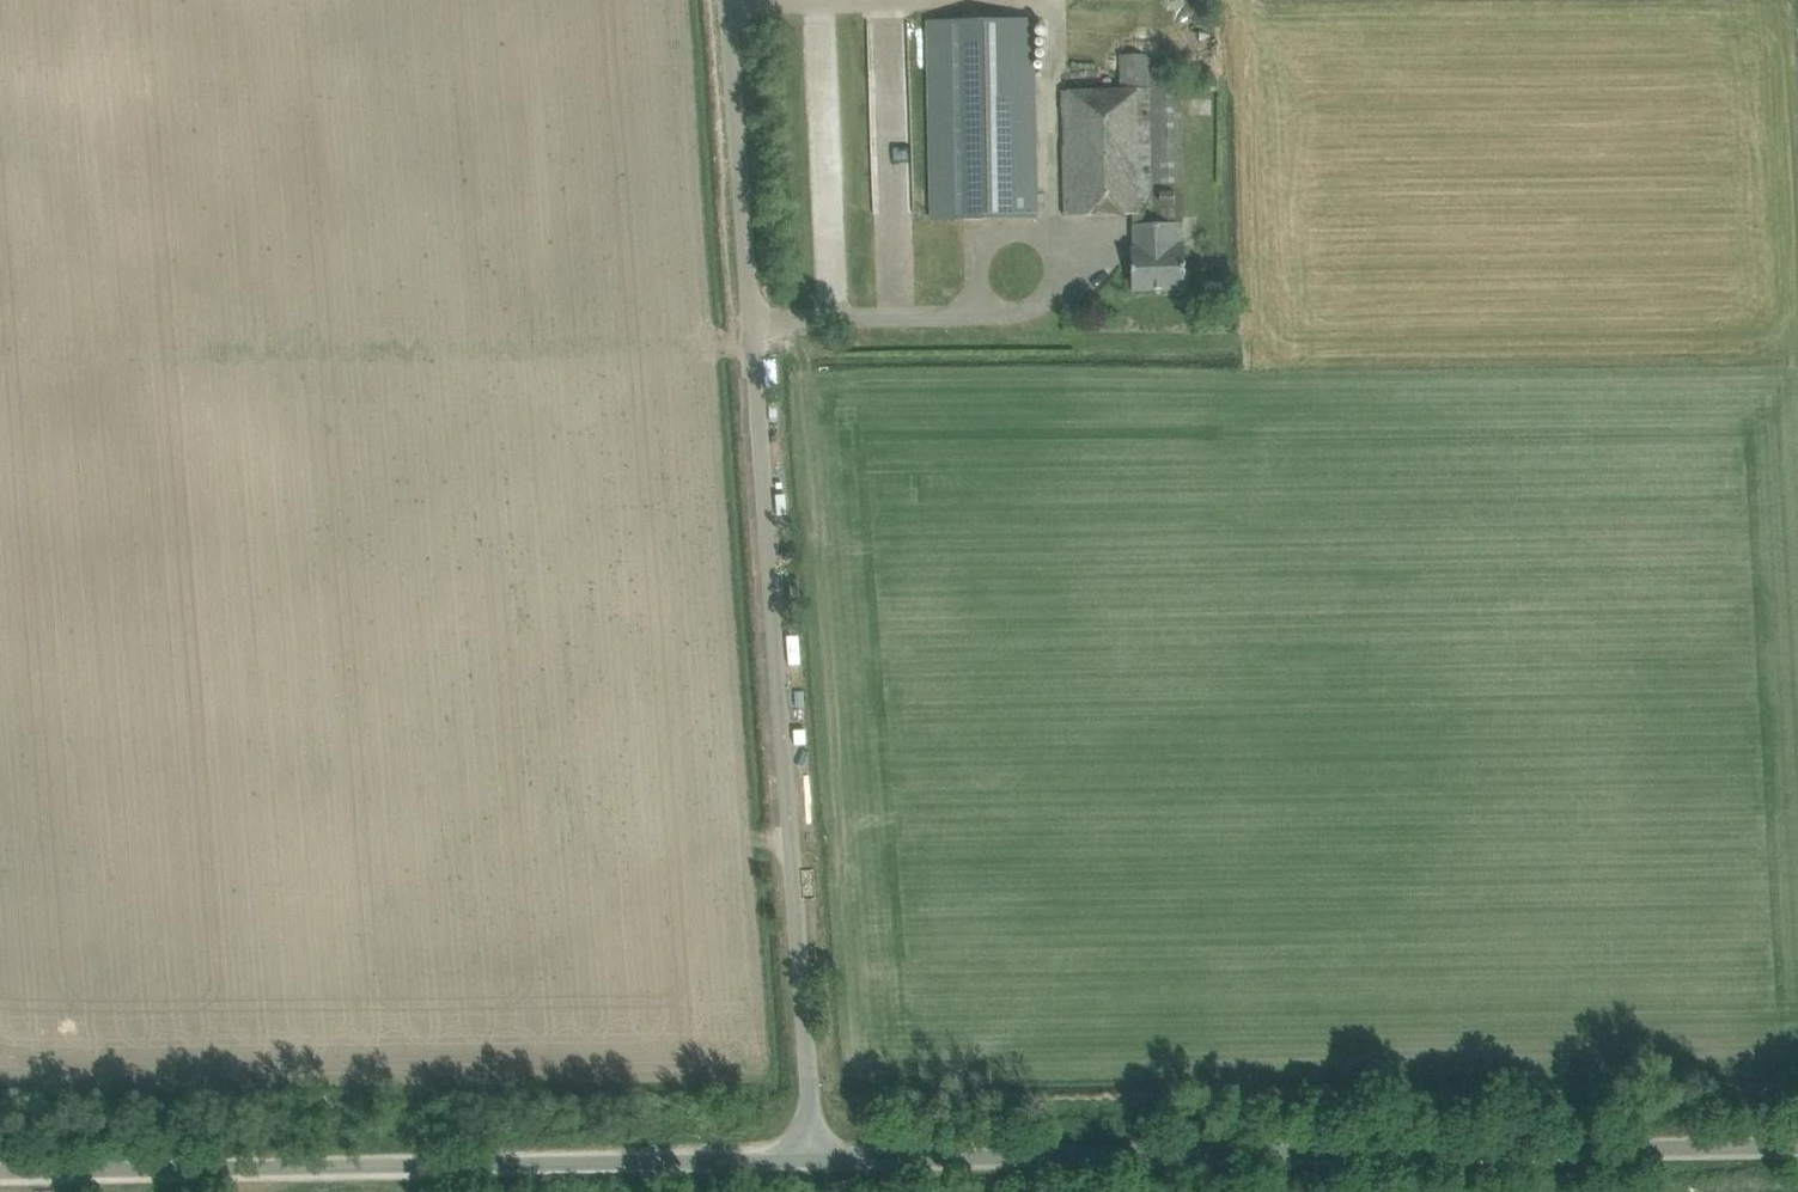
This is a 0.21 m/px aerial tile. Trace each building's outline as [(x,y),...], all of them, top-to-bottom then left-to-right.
[(1032,19),(928,21),(932,219),(1036,217),(1032,19)] [(1121,90),(1086,91),(1062,92),(1065,216),(1134,214),(1134,225),(1142,225),(1143,248),(1132,249),(1133,289),(1185,288),(1184,247),(1179,247),(1178,222),(1182,217),(1182,188),(1189,187),(1189,167),(1181,167),(1179,69),(1148,70),(1147,54),(1120,55),(1121,90)]
